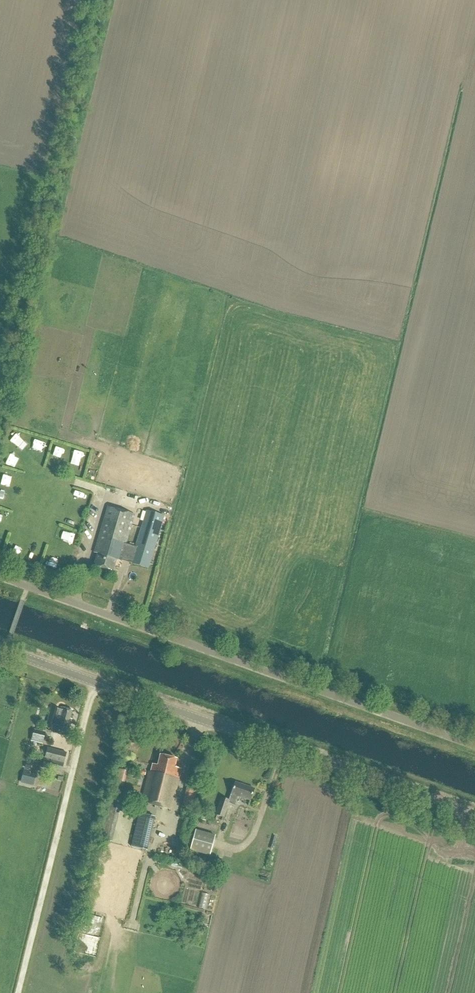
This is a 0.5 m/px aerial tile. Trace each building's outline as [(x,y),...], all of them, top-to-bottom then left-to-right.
[(36,458),(44,461),(47,452),(39,449),(36,458)] [(95,554),(98,555),(94,566),(113,572),(117,560),(121,561),(122,561),(149,570),(161,527),(164,517),(146,512),(136,548),(127,545),(135,515),(108,507),(95,554)] [(60,709),(56,708),(55,708),(53,707),(51,717),(57,719),(56,723),(58,723),(56,731),(59,732),(69,735),(72,726),(71,726),(69,725),(70,723),(71,723),(72,718),(71,718),(73,710),(62,707),(62,708),(61,710),(60,709)] [(35,731),(32,742),(42,745),(45,734),(35,731)] [(62,773),(67,753),(47,748),(42,768),(62,773)] [(175,767),(177,759),(161,754),(158,765),(153,764),(151,772),(149,771),(140,802),(171,811),(182,769),(175,767)] [(25,770),(21,784),(33,787),(36,776),(29,774),(30,771),(25,770)] [(115,787),(124,789),(127,772),(118,770),(115,787)] [(3,787),(17,790),(19,783),(5,780),(3,787)] [(251,800),(255,788),(236,781),(230,797),(229,801),(222,798),(221,800),(218,810),(216,816),(224,818),(226,813),(228,805),(234,807),(236,799),(238,795),(251,800)] [(122,809),(124,799),(113,796),(111,806),(122,809)] [(112,842),(120,809),(109,807),(101,840),(112,842)] [(131,847),(146,851),(154,817),(139,814),(131,847)] [(214,837),(194,831),(189,850),(193,851),(196,852),(209,856),(214,837)] [(181,912),(188,914),(192,897),(185,895),(181,912)] [(72,933),(78,936),(83,928),(76,924),(72,933)]
